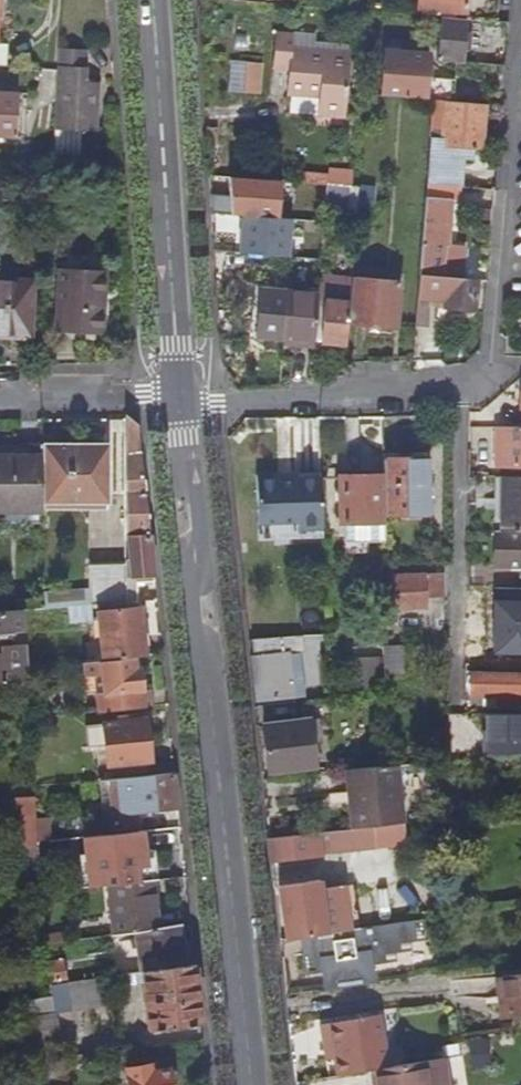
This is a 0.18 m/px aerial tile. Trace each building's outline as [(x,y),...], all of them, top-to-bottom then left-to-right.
[(466,0),(418,0),(417,8),(465,12),(466,0)] [(461,63),(465,19),(438,17),(436,61),(461,63)] [(345,117),(350,54),(292,49),(294,35),(277,33),(274,68),(290,69),(288,94),(320,96),(318,115),(345,117)] [(95,133),(99,85),(86,84),(88,52),(59,49),(57,69),(54,130),(81,132),(95,133)] [(453,102),(455,81),(427,79),(429,55),(385,51),(381,96),(433,100),(444,101),(453,102)] [(360,95),(363,56),(357,55),(354,94),(360,95)] [(235,58),(233,88),(263,89),(264,59),(235,58)] [(18,95),(0,94),(0,138),(15,139),(18,95)] [(440,145),(444,101),(433,100),(429,145),(440,145)] [(459,187),(461,158),(471,159),(472,148),(481,149),(483,123),(492,124),(492,105),(453,102),(444,101),(440,145),(429,145),(426,184),(454,186),(459,187)] [(499,124),(500,105),(492,105),(492,124),(499,124)] [(205,129),(206,148),(212,149),(216,130),(205,129)] [(81,132),(54,130),(52,155),(79,157),(81,132)] [(338,178),(338,185),(352,186),(354,171),(339,170),(338,178)] [(283,214),(285,176),(233,173),(232,193),(217,193),(216,210),(242,211),(240,250),(294,253),(296,214),(283,214)] [(304,176),(304,183),(326,184),(338,185),(338,178),(304,176)] [(326,196),(326,184),(304,183),(296,182),(295,193),(326,196)] [(358,219),(360,187),(352,186),(338,185),(326,184),(326,196),(325,207),(347,208),(346,218),(358,219)] [(426,184),(425,199),(419,274),(439,276),(455,279),(456,278),(458,245),(443,244),(447,200),(453,200),(454,186),(426,184)] [(104,272),(59,270),(56,334),(101,336),(104,272)] [(474,310),(476,280),(455,279),(439,276),(419,274),(415,327),(428,328),(430,300),(446,301),(446,308),(474,310)] [(399,283),(356,279),(352,324),(395,328),(399,283)] [(0,280),(0,336),(29,338),(32,281),(0,280)] [(283,339),(287,291),(258,289),(254,337),(283,339)] [(314,342),(318,294),(287,291),(283,339),(314,342)] [(346,344),(350,303),(325,301),(322,343),(346,344)] [(314,342),(283,339),(283,345),(314,348),(314,342)] [(148,535),(137,429),(124,419),(125,536),(148,535)] [(496,427),(496,466),(520,466),(520,427),(496,427)] [(107,503),(108,448),(43,447),(43,454),(43,502),(107,503)] [(43,454),(0,455),(0,509),(43,509),(43,502),(43,454)] [(426,514),(425,458),(383,459),(383,475),(384,515),(426,514)] [(323,530),(322,479),(279,481),(279,475),(257,476),(259,523),(297,522),(298,531),(323,530)] [(384,515),(383,475),(339,477),(340,524),(345,524),(384,523),(384,515)] [(502,476),(501,532),(520,532),(520,477),(502,476)] [(298,531),(297,522),(259,523),(260,540),(323,537),(323,530),(298,531)] [(384,523),(345,524),(346,553),(368,553),(367,542),(384,541),(384,523)] [(496,537),(496,566),(520,566),(520,537),(496,537)] [(154,583),(149,538),(128,539),(129,563),(126,563),(126,565),(126,603),(139,602),(138,584),(154,583)] [(126,603),(126,565),(89,566),(89,590),(90,606),(126,603)] [(443,575),(392,578),(394,611),(428,609),(428,598),(444,597),(443,575)] [(498,588),(498,631),(520,631),(520,588),(498,588)] [(44,609),(90,606),(89,590),(43,593),(44,609)] [(145,656),(140,607),(98,612),(104,660),(134,657),(145,656)] [(25,611),(0,613),(0,636),(16,635),(19,647),(4,648),(5,655),(0,656),(0,687),(7,686),(29,684),(29,670),(27,633),(25,611)] [(498,631),(497,658),(520,658),(520,631),(498,631)] [(295,698),(290,654),(284,654),(282,640),(253,641),(261,702),(295,698)] [(403,674),(402,648),(384,649),(384,658),(385,669),(385,675),(403,674)] [(144,706),(142,690),(143,690),(141,667),(135,668),(134,657),(104,660),(85,663),(86,674),(103,672),(105,692),(98,693),(100,712),(144,706)] [(358,659),(359,689),(379,689),(378,659),(358,659)] [(472,675),(472,697),(485,697),(485,707),(519,707),(519,698),(520,698),(520,675),(472,675)] [(486,752),(520,751),(520,709),(485,710),(486,752)] [(151,775),(149,760),(151,761),(146,719),(105,724),(107,745),(109,766),(113,766),(114,779),(151,775)] [(318,720),(311,721),(266,727),(271,773),(317,767),(313,738),(320,737),(318,720)] [(105,724),(87,726),(89,748),(107,745),(105,724)] [(404,823),(397,765),(389,766),(352,769),(355,791),(331,795),(332,809),(350,807),(353,829),(372,827),(404,823)] [(179,809),(175,772),(151,775),(114,779),(99,781),(103,809),(106,835),(138,832),(135,814),(179,809)] [(22,848),(39,847),(36,798),(19,799),(22,848)] [(268,840),(271,859),(271,862),(322,857),(322,853),(374,847),(375,847),(372,827),(353,829),(270,839),(268,840)] [(183,875),(179,840),(151,844),(152,857),(124,861),(126,880),(165,875),(165,876),(183,875)] [(41,884),(39,847),(22,848),(24,885),(41,884)] [(156,929),(152,881),(108,886),(113,936),(137,932),(156,929)] [(349,931),(343,891),(321,894),(319,881),(279,887),(287,939),(331,933),(349,931)] [(369,963),(386,961),(385,953),(400,950),(398,942),(415,940),(414,930),(421,929),(420,920),(413,921),(349,931),(331,933),(333,949),(305,953),(308,973),(324,971),(325,980),(330,979),(331,988),(367,983),(366,974),(371,973),(369,963)] [(186,965),(180,926),(156,929),(137,932),(141,972),(186,965)] [(67,983),(63,960),(48,963),(52,985),(67,983)] [(195,963),(186,965),(141,972),(119,975),(120,986),(145,983),(150,1032),(202,1026),(195,963)] [(504,975),(508,1001),(502,1001),(504,1017),(520,1014),(520,972),(504,975)] [(110,1003),(107,977),(67,983),(52,985),(56,1012),(110,1003)] [(61,1044),(56,1014),(26,1019),(31,1048),(61,1044)] [(389,1067),(380,1015),(320,1025),(325,1052),(333,1051),(334,1059),(337,1076),(371,1070),(377,1069),(389,1067)] [(334,1059),(333,1051),(325,1052),(326,1060),(334,1059)] [(423,1062),(389,1067),(377,1069),(380,1084),(427,1084),(423,1062)] [(127,1069),(130,1084),(173,1084),(171,1069),(151,1072),(150,1065),(127,1069)] [(377,1069),(371,1070),(373,1084),(380,1084),(377,1069)] [(66,1072),(36,1077),(37,1084),(68,1084),(66,1072)]
